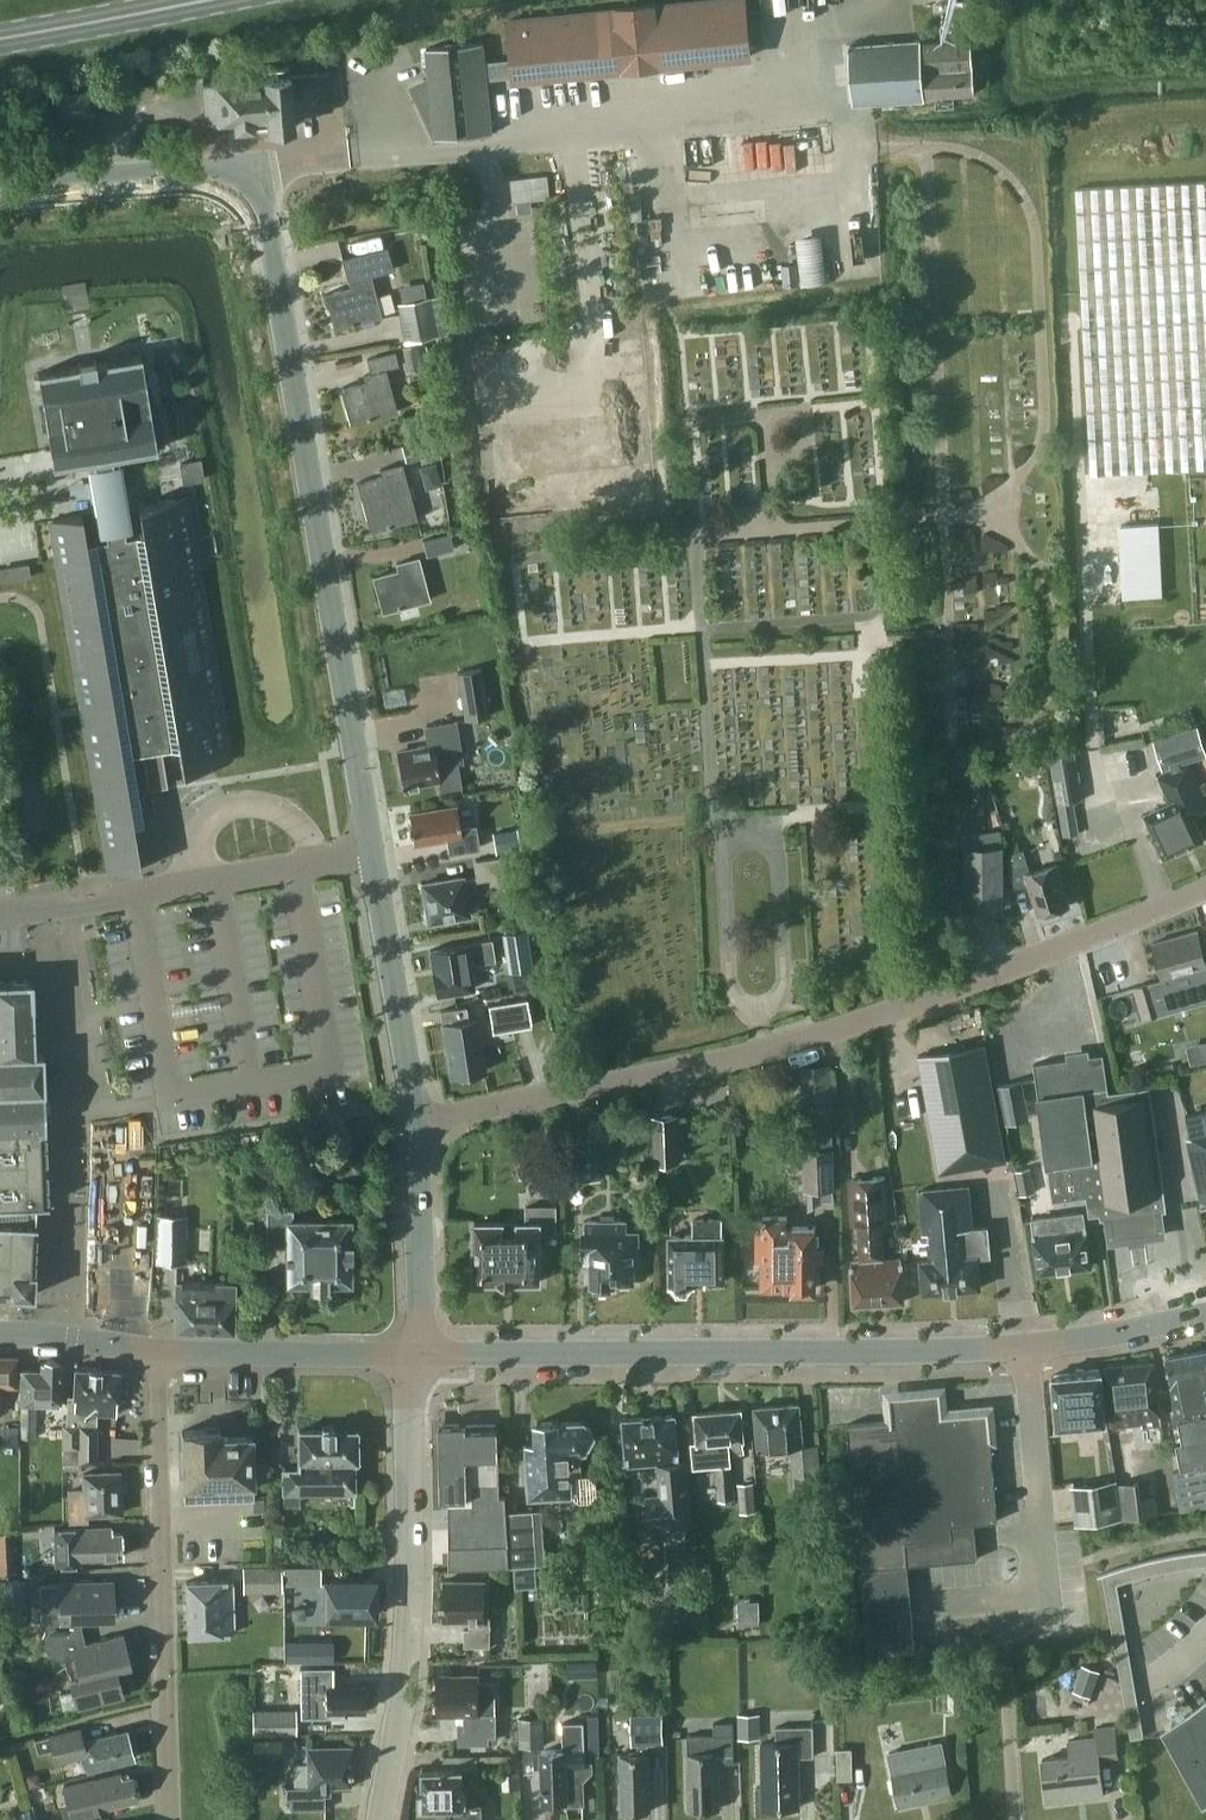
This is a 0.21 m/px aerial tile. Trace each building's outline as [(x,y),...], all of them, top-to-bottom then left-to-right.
[(750,56),(745,0),(703,0),(509,20),(513,61),(486,64),(483,42),(427,48),(430,79),(412,87),(436,137),(436,138),(493,133),(487,77),(514,74),(515,80),(750,56)] [(926,98),(926,95),(974,91),(970,39),(921,42),(921,40),(850,45),(854,103),(926,98)] [(329,71),(316,72),(314,55),(298,56),(299,74),(290,75),(289,66),(262,68),(263,77),(202,82),(205,120),(233,118),(234,128),(254,127),(253,117),(266,115),(267,128),(295,126),(293,113),(332,110),(329,71)] [(512,202),(550,198),(547,175),(510,179),(512,202)] [(1205,467),(1205,181),(1075,188),(1091,473),(1205,467)] [(805,235),(808,283),(834,281),(831,233),(805,235)] [(334,329),(382,316),(371,275),(393,269),(387,245),(342,257),(349,286),(324,293),(334,329)] [(430,296),(397,302),(403,341),(436,335),(430,296)] [(418,343),(401,346),(406,368),(422,365),(418,343)] [(397,410),(386,369),(399,365),(395,350),(366,358),(370,372),(364,373),(366,380),(341,387),(351,422),(397,410)] [(77,365),(36,372),(49,449),(52,466),(93,459),(93,461),(96,480),(98,491),(106,537),(86,540),(81,514),(50,520),(50,521),(56,556),(56,559),(81,706),(83,719),(109,872),(110,874),(142,868),(134,822),(144,820),(132,752),(141,750),(143,750),(148,780),(150,779),(163,771),(159,747),(161,747),(178,744),(182,768),(208,764),(232,760),(200,572),(199,563),(189,503),(188,496),(138,505),(143,531),(125,534),(112,456),(157,449),(156,443),(163,442),(164,434),(163,426),(161,418),(158,411),(151,413),(141,354),(94,362),(94,358),(77,361),(77,365)] [(429,385),(427,374),(412,377),(414,388),(429,385)] [(434,452),(429,436),(401,444),(406,460),(434,452)] [(182,482),(204,478),(200,457),(178,461),(182,482)] [(417,517),(413,504),(402,462),(380,468),(382,475),(358,482),(371,530),(417,517)] [(440,463),(427,468),(432,486),(446,482),(440,463)] [(1158,524),(1121,526),(1124,596),(1162,595),(1158,524)] [(432,535),(421,538),(424,551),(435,548),(432,535)] [(429,598),(418,556),(396,562),(398,569),(374,575),(383,610),(429,598)] [(30,576),(28,562),(0,566),(0,581),(30,576)] [(885,659),(870,661),(872,677),(887,676),(885,659)] [(481,667),(457,671),(465,719),(489,715),(481,667)] [(438,778),(440,789),(461,785),(457,759),(462,758),(455,717),(424,722),(428,743),(417,745),(415,748),(396,751),(402,784),(407,783),(407,786),(418,784),(417,781),(438,778)] [(1164,768),(1205,755),(1197,726),(1155,740),(1164,768)] [(1062,835),(1078,832),(1073,800),(1082,799),(1075,751),(1050,755),(1057,803),(1062,835)] [(1197,781),(1191,768),(1188,762),(1158,775),(1170,802),(1144,813),(1164,857),(1204,839),(1193,815),(1205,809),(1205,801),(1197,781)] [(456,807),(409,815),(413,841),(437,837),(437,841),(447,839),(449,852),(479,846),(475,824),(460,826),(456,807)] [(517,827),(492,830),(495,851),(520,847),(517,827)] [(1006,905),(1004,844),(963,846),(965,906),(984,906),(1006,905)] [(1024,849),(1009,853),(1010,890),(1029,884),(1038,915),(1069,905),(1057,864),(1030,872),(1024,849)] [(472,860),(476,880),(507,875),(503,855),(472,860)] [(463,878),(422,885),(428,923),(469,916),(468,909),(477,907),(472,878),(463,880),(463,878)] [(507,970),(532,966),(526,928),(502,931),(507,970)] [(1133,987),(1142,1018),(1165,1011),(1205,1000),(1205,961),(1197,929),(1153,942),(1163,978),(1133,987)] [(491,941),(430,951),(437,996),(474,990),(473,984),(470,965),(494,961),(491,941)] [(33,1294),(34,1270),(34,1269),(37,1203),(48,1202),(42,1052),(34,1052),(32,979),(0,981),(0,1292),(33,1294)] [(465,1005),(440,1009),(450,1074),(485,1069),(476,1017),(467,1018),(465,1005)] [(488,1017),(490,1034),(531,1027),(528,1010),(488,1017)] [(985,1042),(917,1055),(940,1173),(1007,1160),(1005,1152),(991,1079),(985,1042)] [(1109,1092),(1103,1055),(1034,1064),(1039,1097),(1038,1097),(1053,1201),(1087,1196),(1089,1215),(1100,1214),(1100,1219),(1104,1218),(1108,1244),(1166,1236),(1163,1210),(1167,1210),(1150,1086),(1109,1092)] [(870,1077),(869,1061),(853,1062),(854,1078),(870,1077)] [(831,1064),(800,1066),(803,1114),(833,1113),(831,1064)] [(1023,1079),(998,1083),(1002,1107),(1028,1103),(1023,1079)] [(1184,1115),(1189,1136),(1187,1137),(1202,1205),(1205,1204),(1205,1110),(1184,1115)] [(678,1113),(651,1115),(654,1164),(680,1163),(678,1113)] [(807,1189),(807,1209),(822,1200),(834,1200),(833,1187),(836,1187),(834,1147),(832,1147),(832,1115),(802,1115),(804,1190),(807,1189)] [(1035,1191),(1030,1167),(1015,1170),(1019,1194),(1035,1191)] [(884,1176),(850,1178),(852,1223),(858,1223),(860,1261),(851,1261),(853,1304),(904,1300),(901,1258),(884,1259),(882,1221),(887,1221),(884,1176)] [(969,1185),(919,1190),(923,1240),(928,1240),(930,1259),(920,1260),(923,1292),(980,1286),(978,1256),(990,1254),(987,1226),(973,1227),(969,1185)] [(526,1222),(474,1222),(475,1281),(540,1280),(540,1233),(556,1232),(556,1206),(526,1206),(526,1222)] [(350,1281),(348,1219),(292,1219),(292,1208),(265,1208),(265,1244),(286,1244),(286,1282),(350,1281)] [(1091,1265),(1084,1210),(1031,1218),(1038,1272),(1091,1265)] [(187,1213),(155,1212),(154,1262),(186,1262),(187,1213)] [(787,1216),(763,1216),(763,1231),(757,1231),(757,1258),(763,1258),(763,1284),(797,1284),(797,1288),(811,1289),(811,1284),(815,1284),(815,1225),(787,1226),(787,1216)] [(723,1218),(694,1219),(694,1234),(670,1234),(671,1284),(678,1292),(687,1291),(694,1282),(695,1282),(695,1280),(724,1280),(724,1234),(723,1234),(723,1218)] [(626,1220),(587,1220),(587,1230),(583,1230),(583,1248),(591,1248),(591,1282),(596,1282),(596,1289),(611,1289),(611,1282),(616,1282),(616,1280),(635,1280),(635,1259),(639,1259),(639,1230),(626,1230),(626,1220)] [(233,1330),(234,1282),(176,1281),(175,1300),(176,1300),(175,1329),(233,1330)] [(1205,1466),(1205,1348),(1167,1355),(1182,1443),(1175,1444),(1179,1470),(1205,1466)] [(17,1357),(0,1356),(0,1385),(16,1385),(17,1357)] [(21,1369),(21,1404),(37,1404),(61,1404),(62,1361),(56,1362),(54,1358),(48,1358),(45,1361),(41,1361),(41,1369),(21,1369)] [(1142,1427),(1159,1425),(1156,1361),(1105,1366),(1106,1394),(1110,1395),(1111,1426),(1142,1423),(1142,1427)] [(118,1398),(118,1370),(75,1368),(74,1396),(67,1396),(66,1424),(62,1424),(62,1460),(96,1461),(97,1413),(116,1413),(116,1398),(118,1398)] [(1057,1426),(1106,1422),(1102,1370),(1052,1374),(1057,1426)] [(891,1394),(893,1419),(847,1423),(860,1568),(859,1568),(867,1655),(914,1650),(906,1564),(977,1557),(975,1537),(974,1521),(997,1519),(987,1410),(941,1414),(939,1389),(891,1394)] [(791,1447),(794,1476),(792,1476),(793,1485),(814,1483),(813,1474),(821,1474),(818,1443),(804,1444),(800,1402),(755,1407),(759,1450),(791,1447)] [(21,1404),(20,1437),(37,1437),(37,1404),(21,1404)] [(698,1441),(692,1441),(694,1468),(716,1466),(719,1502),(736,1501),(733,1464),(732,1453),(746,1452),(742,1408),(696,1413),(698,1441)] [(627,1464),(656,1462),(659,1494),(646,1495),(649,1526),(691,1522),(686,1461),(678,1462),(675,1415),(624,1419),(627,1464)] [(590,1501),(599,1492),(598,1484),(590,1476),(582,1476),(580,1452),(586,1451),(596,1434),(584,1423),(559,1424),(559,1421),(538,1422),(540,1442),(526,1443),(530,1497),(571,1494),(579,1502),(590,1501)] [(3,1424),(2,1444),(17,1445),(17,1425),(3,1424)] [(508,1566),(505,1512),(504,1497),(500,1497),(497,1424),(440,1426),(442,1499),(449,1499),(451,1569),(508,1566)] [(220,1429),(219,1429),(219,1426),(212,1427),(212,1428),(205,1428),(205,1429),(182,1430),(184,1501),(254,1498),(252,1436),(221,1437),(220,1429)] [(283,1493),(284,1493),(284,1504),(300,1504),(300,1493),(354,1491),(353,1460),(358,1460),(358,1430),(298,1431),(299,1467),(283,1467),(283,1493)] [(83,1472),(84,1487),(66,1488),(68,1522),(88,1521),(88,1514),(121,1513),(118,1470),(83,1472)] [(1153,1477),(1119,1481),(1123,1519),(1158,1514),(1153,1477)] [(1118,1479),(1070,1485),(1075,1525),(1123,1519),(1118,1479)] [(754,1480),(737,1482),(740,1511),(756,1510),(754,1480)] [(533,1511),(505,1512),(508,1566),(514,1565),(516,1586),(537,1585),(536,1563),(546,1563),(543,1509),(533,1510),(533,1511)] [(112,1526),(77,1527),(54,1528),(55,1565),(79,1564),(79,1557),(123,1556),(122,1533),(112,1533),(112,1526)] [(0,1532),(0,1550),(9,1550),(8,1532),(0,1532)] [(288,1554),(288,1534),(274,1535),(274,1554),(288,1554)] [(696,1536),(676,1538),(678,1558),(697,1557),(696,1536)] [(1144,1735),(1117,1583),(1158,1572),(1191,1566),(1205,1564),(1205,1551),(1176,1555),(1144,1562),(1103,1574),(1131,1737),(1144,1735)] [(282,1565),(242,1565),(242,1592),(282,1591),(282,1565)] [(283,1566),(283,1583),(321,1583),(321,1565),(283,1566)] [(714,1585),(712,1566),(700,1567),(701,1586),(714,1585)] [(0,1581),(0,1589),(25,1587),(24,1579),(0,1581)] [(188,1634),(233,1632),(230,1579),(186,1581),(188,1634)] [(60,1583),(39,1584),(41,1618),(48,1625),(46,1627),(43,1635),(43,1640),(44,1646),(50,1655),(59,1658),(64,1658),(73,1690),(74,1693),(78,1706),(78,1708),(122,1695),(121,1693),(115,1669),(130,1665),(121,1635),(84,1645),(77,1618),(114,1616),(112,1580),(60,1583)] [(325,1582),(325,1615),(339,1615),(362,1615),(374,1615),(374,1581),(325,1582)] [(490,1646),(490,1617),(486,1617),(485,1582),(444,1581),(444,1619),(472,1620),(472,1629),(465,1629),(465,1646),(490,1646)] [(364,1708),(364,1693),(364,1685),(334,1686),(334,1679),(325,1679),(325,1661),(308,1661),(310,1714),(326,1713),(326,1714),(344,1714),(343,1709),(364,1708)] [(1082,1663),(1072,1688),(1091,1695),(1100,1670),(1082,1663)] [(489,1735),(497,1734),(497,1680),(480,1680),(480,1676),(438,1676),(438,1714),(465,1714),(465,1722),(459,1722),(459,1742),(489,1742),(489,1735)] [(251,1708),(252,1734),(296,1734),(296,1708),(251,1708)] [(650,1753),(648,1753),(647,1743),(663,1743),(663,1712),(630,1713),(631,1744),(637,1744),(637,1754),(622,1754),(623,1811),(652,1810),(650,1753)] [(738,1737),(761,1737),(760,1712),(737,1713),(738,1737)] [(1199,1717),(1171,1735),(1205,1795),(1205,1794),(1205,1712),(1199,1717)] [(519,1745),(545,1744),(544,1715),(518,1716),(519,1745)] [(735,1762),(733,1733),(733,1720),(713,1721),(713,1734),(687,1735),(690,1808),(721,1806),(719,1762),(735,1762)] [(580,1763),(587,1763),(586,1749),(584,1721),(562,1722),(563,1748),(541,1749),(543,1802),(568,1801),(568,1795),(582,1794),(580,1763)] [(1049,1802),(1106,1794),(1101,1757),(1119,1754),(1115,1724),(1094,1727),(1095,1736),(1070,1740),(1072,1755),(1043,1759),(1049,1802)] [(600,1755),(599,1725),(589,1725),(590,1755),(600,1755)] [(761,1744),(762,1791),(755,1791),(755,1813),(777,1813),(776,1807),(798,1807),(797,1756),(812,1755),(811,1725),(795,1726),(776,1726),(777,1743),(761,1744)] [(85,1772),(130,1759),(122,1733),(78,1742),(73,1729),(45,1735),(33,1739),(38,1753),(49,1749),(54,1764),(81,1759),(85,1772)] [(940,1738),(888,1749),(893,1771),(892,1771),(899,1806),(949,1795),(951,1795),(949,1783),(944,1760),(940,1738)] [(837,1778),(853,1778),(852,1747),(836,1747),(837,1778)] [(325,1789),(352,1788),(350,1748),(309,1749),(310,1787),(285,1788),(285,1801),(291,1801),(291,1809),(326,1808),(325,1789)] [(483,1802),(469,1802),(468,1786),(464,1786),(464,1768),(479,1768),(479,1756),(443,1756),(443,1769),(423,1769),(423,1787),(419,1787),(419,1807),(451,1807),(451,1819),(483,1819),(483,1802)] [(62,1804),(65,1819),(102,1819),(99,1806),(137,1797),(131,1775),(121,1777),(120,1771),(64,1785),(69,1802),(62,1804)] [(40,1784),(37,1772),(25,1775),(28,1787),(40,1784)]
